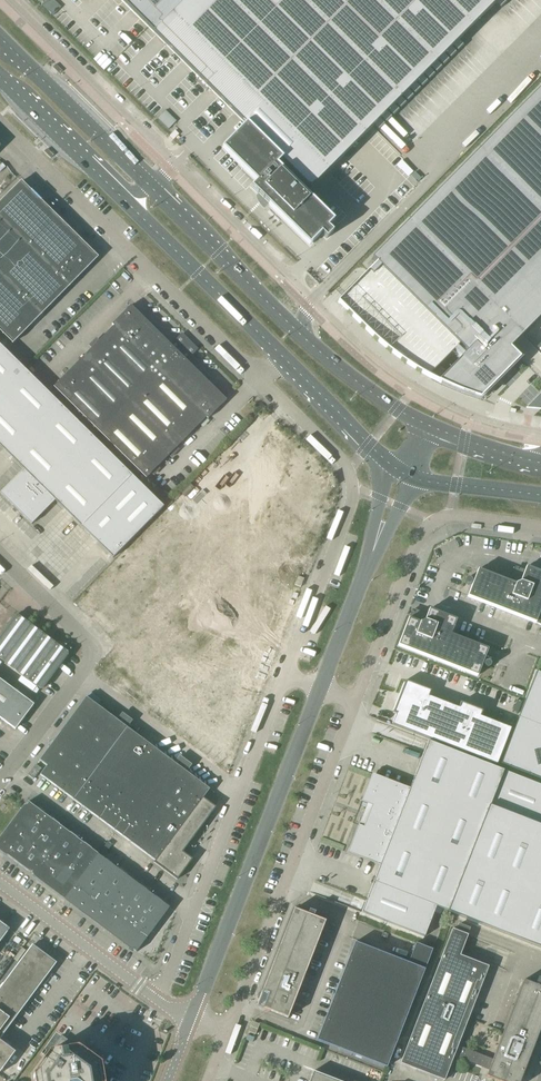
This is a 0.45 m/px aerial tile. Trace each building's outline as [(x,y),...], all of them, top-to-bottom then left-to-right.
[(53,16),(61,8),(54,0),(47,0),(42,5),(53,16)] [(154,33),(164,22),(186,0),(120,0),(154,33)] [(247,123),(248,125),(282,159),(282,160),(291,170),(310,189),(315,185),(345,155),(389,111),(499,0),(186,0),(164,22),(154,33),(156,36),(216,95),(245,125),(247,123)] [(437,382),(439,382),(442,384),(443,384),(448,387),(453,389),(459,391),(468,395),(476,398),(476,397),(481,399),(488,391),(493,387),(492,387),(519,360),(509,351),(540,318),(540,87),(371,260),(466,353),(460,359),(437,382)] [(165,111),(157,119),(168,130),(176,122),(165,111)] [(333,221),(287,175),(291,170),(282,160),(282,159),(248,125),(224,149),(256,182),(251,188),(263,200),(261,202),(266,207),(268,205),(309,246),(321,234),(326,238),(332,232),(329,229),(327,227),(333,221)] [(1,201),(2,202),(40,239),(58,220),(49,211),(50,211),(49,210),(40,202),(41,201),(40,200),(39,201),(31,192),(30,191),(30,192),(21,183),(22,182),(21,182),(20,183),(21,183),(12,192),(12,191),(11,192),(11,193),(3,201),(2,201),(1,201)] [(40,239),(2,202),(0,204),(0,280),(40,239)] [(58,220),(40,239),(0,280),(0,330),(3,333),(2,333),(3,334),(4,334),(12,342),(12,343),(12,344),(13,343),(12,342),(21,334),(22,334),(22,333),(30,324),(31,325),(32,324),(31,323),(40,315),(41,314),(49,305),(50,306),(51,305),(50,304),(59,296),(60,296),(59,295),(68,286),(69,287),(69,286),(69,285),(77,277),(78,277),(79,276),(78,276),(87,267),(87,268),(88,267),(87,266),(96,258),(97,258),(97,257),(96,257),(87,249),(88,248),(87,247),(87,248),(78,239),(78,238),(77,239),(68,230),(69,229),(68,229),(59,221),(60,220),(59,219),(58,220)] [(114,327),(98,343),(144,387),(178,353),(131,306),(112,325),(114,327)] [(53,387),(100,433),(144,387),(98,343),(59,382),(59,381),(53,387)] [(19,513),(31,525),(40,516),(54,501),(55,501),(56,502),(63,509),(65,511),(81,527),(132,476),(0,346),(0,447),(3,450),(12,459),(15,462),(22,469),(23,470),(13,480),(0,493),(0,494),(12,505),(19,513)] [(178,353),(144,387),(191,433),(206,417),(207,419),(226,400),(178,353)] [(144,387),(100,433),(146,478),(151,473),(191,433),(144,387)] [(132,476),(81,527),(97,543),(112,558),(163,507),(132,476)] [(469,584),(472,585),(467,596),(467,597),(468,597),(540,625),(540,572),(527,567),(526,567),(521,579),(520,579),(519,578),(513,580),(514,582),(513,583),(478,570),(473,581),(471,580),(471,579),(468,578),(466,579),(465,581),(466,584),(468,585),(469,584)] [(294,585),(301,587),(304,579),(298,576),(294,585)] [(409,618),(408,618),(408,619),(398,645),(398,646),(477,676),(478,676),(482,665),(484,666),(485,667),(487,668),(490,667),(491,665),(490,662),(487,661),(486,662),(484,661),(488,650),(488,649),(487,649),(450,635),(451,632),(452,632),(456,620),(429,609),(426,618),(424,618),(424,616),(417,619),(418,620),(417,622),(409,618)] [(0,636),(0,659),(41,689),(68,654),(54,644),(54,645),(41,636),(42,635),(41,634),(41,635),(29,626),(29,625),(16,615),(0,636)] [(518,718),(540,727),(540,674),(536,672),(525,700),(518,718)] [(15,730),(34,705),(0,680),(0,719),(15,730)] [(395,714),(391,725),(496,765),(510,729),(479,717),(481,712),(460,703),(458,708),(428,696),(430,691),(405,681),(392,713),(395,714)] [(86,697),(39,761),(47,766),(40,775),(73,800),(155,861),(154,863),(177,880),(192,860),(182,852),(215,808),(203,798),(209,789),(86,697)] [(518,718),(500,765),(540,780),(540,727),(518,718)] [(366,786),(360,802),(371,806),(370,809),(369,809),(368,809),(367,810),(367,811),(367,812),(367,813),(368,813),(363,827),(358,825),(349,848),(381,861),(361,913),(424,938),(436,908),(540,948),(540,826),(539,825),(540,820),(540,785),(428,741),(410,786),(409,789),(403,786),(371,774),(366,786)] [(36,765),(28,776),(33,779),(41,769),(36,765)] [(28,802),(11,824),(46,850),(63,828),(28,802)] [(29,872),(46,850),(11,824),(0,839),(0,851),(4,854),(29,872)] [(29,872),(65,899),(98,854),(63,828),(46,850),(29,872)] [(65,899),(100,925),(134,881),(98,854),(65,899)] [(134,881),(100,925),(136,952),(169,908),(134,881)] [(256,1006),(287,1018),(325,921),(314,917),(315,913),(315,912),(309,910),(307,914),(294,909),(256,1006)] [(9,929),(0,922),(0,942),(9,929)] [(540,1028),(540,987),(540,979),(538,977),(535,985),(523,980),(494,1057),(493,1059),(458,1046),(488,967),(460,956),(468,935),(452,929),(400,1064),(444,1080),(454,1056),(489,1070),(488,1072),(486,1077),(493,1080),(493,1079),(497,1080),(520,1080),(521,1079),(522,1079),(523,1079),(523,1078),(524,1078),(524,1077),(524,1076),(523,1075),(522,1075),(523,1074),(540,1028)] [(317,1040),(387,1068),(432,950),(416,943),(408,963),(355,942),(317,1040)] [(0,988),(0,1016),(11,1024),(56,963),(32,945),(0,988)] [(0,1016),(0,1039),(11,1024),(0,1016)] [(252,1022),(250,1028),(248,1032),(255,1035),(259,1024),(252,1022)] [(101,1063),(61,1035),(33,1075),(34,1080),(104,1080),(101,1063)] [(15,1052),(0,1040),(0,1071),(15,1052)] [(313,1071),(309,1080),(338,1080),(313,1071)]
